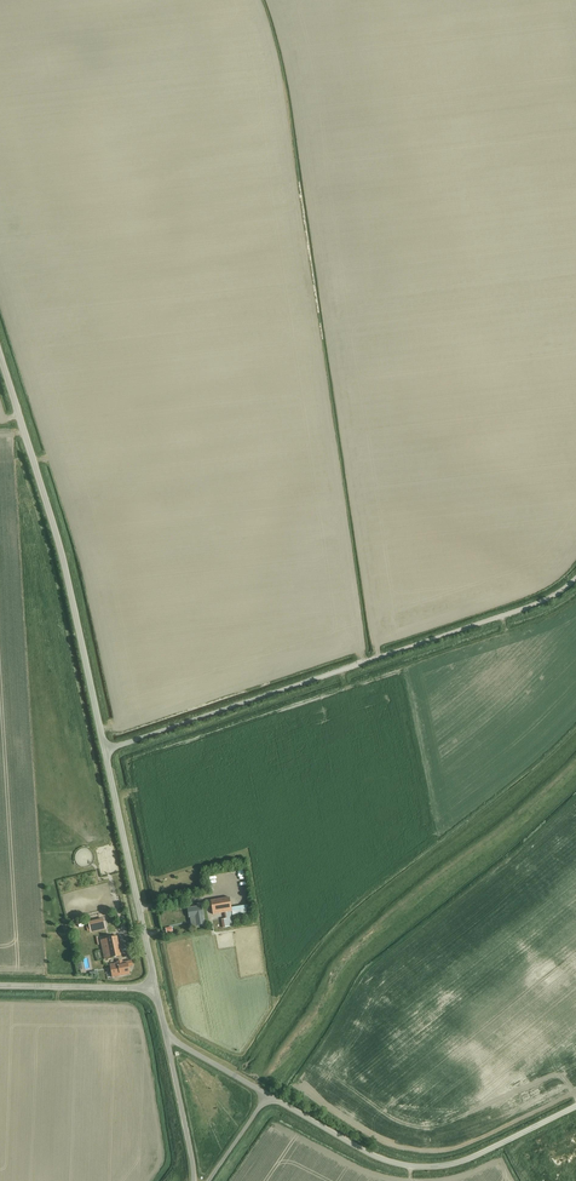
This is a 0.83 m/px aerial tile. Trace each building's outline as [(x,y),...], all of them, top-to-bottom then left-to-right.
[(115,854),(100,857),(102,870),(118,867),(115,854)] [(210,901),(213,914),(232,911),(230,897),(210,901)] [(196,925),(203,924),(200,906),(205,905),(204,902),(198,903),(199,906),(187,908),(188,917),(195,916),(196,925)] [(224,918),(225,926),(234,925),(232,912),(226,912),(226,918),(224,918)] [(103,918),(88,922),(91,933),(106,929),(103,918)] [(100,940),(104,959),(121,956),(117,937),(100,940)] [(117,964),(110,965),(113,979),(130,975),(129,968),(133,967),(132,960),(123,962),(122,961),(116,962),(117,964)]
